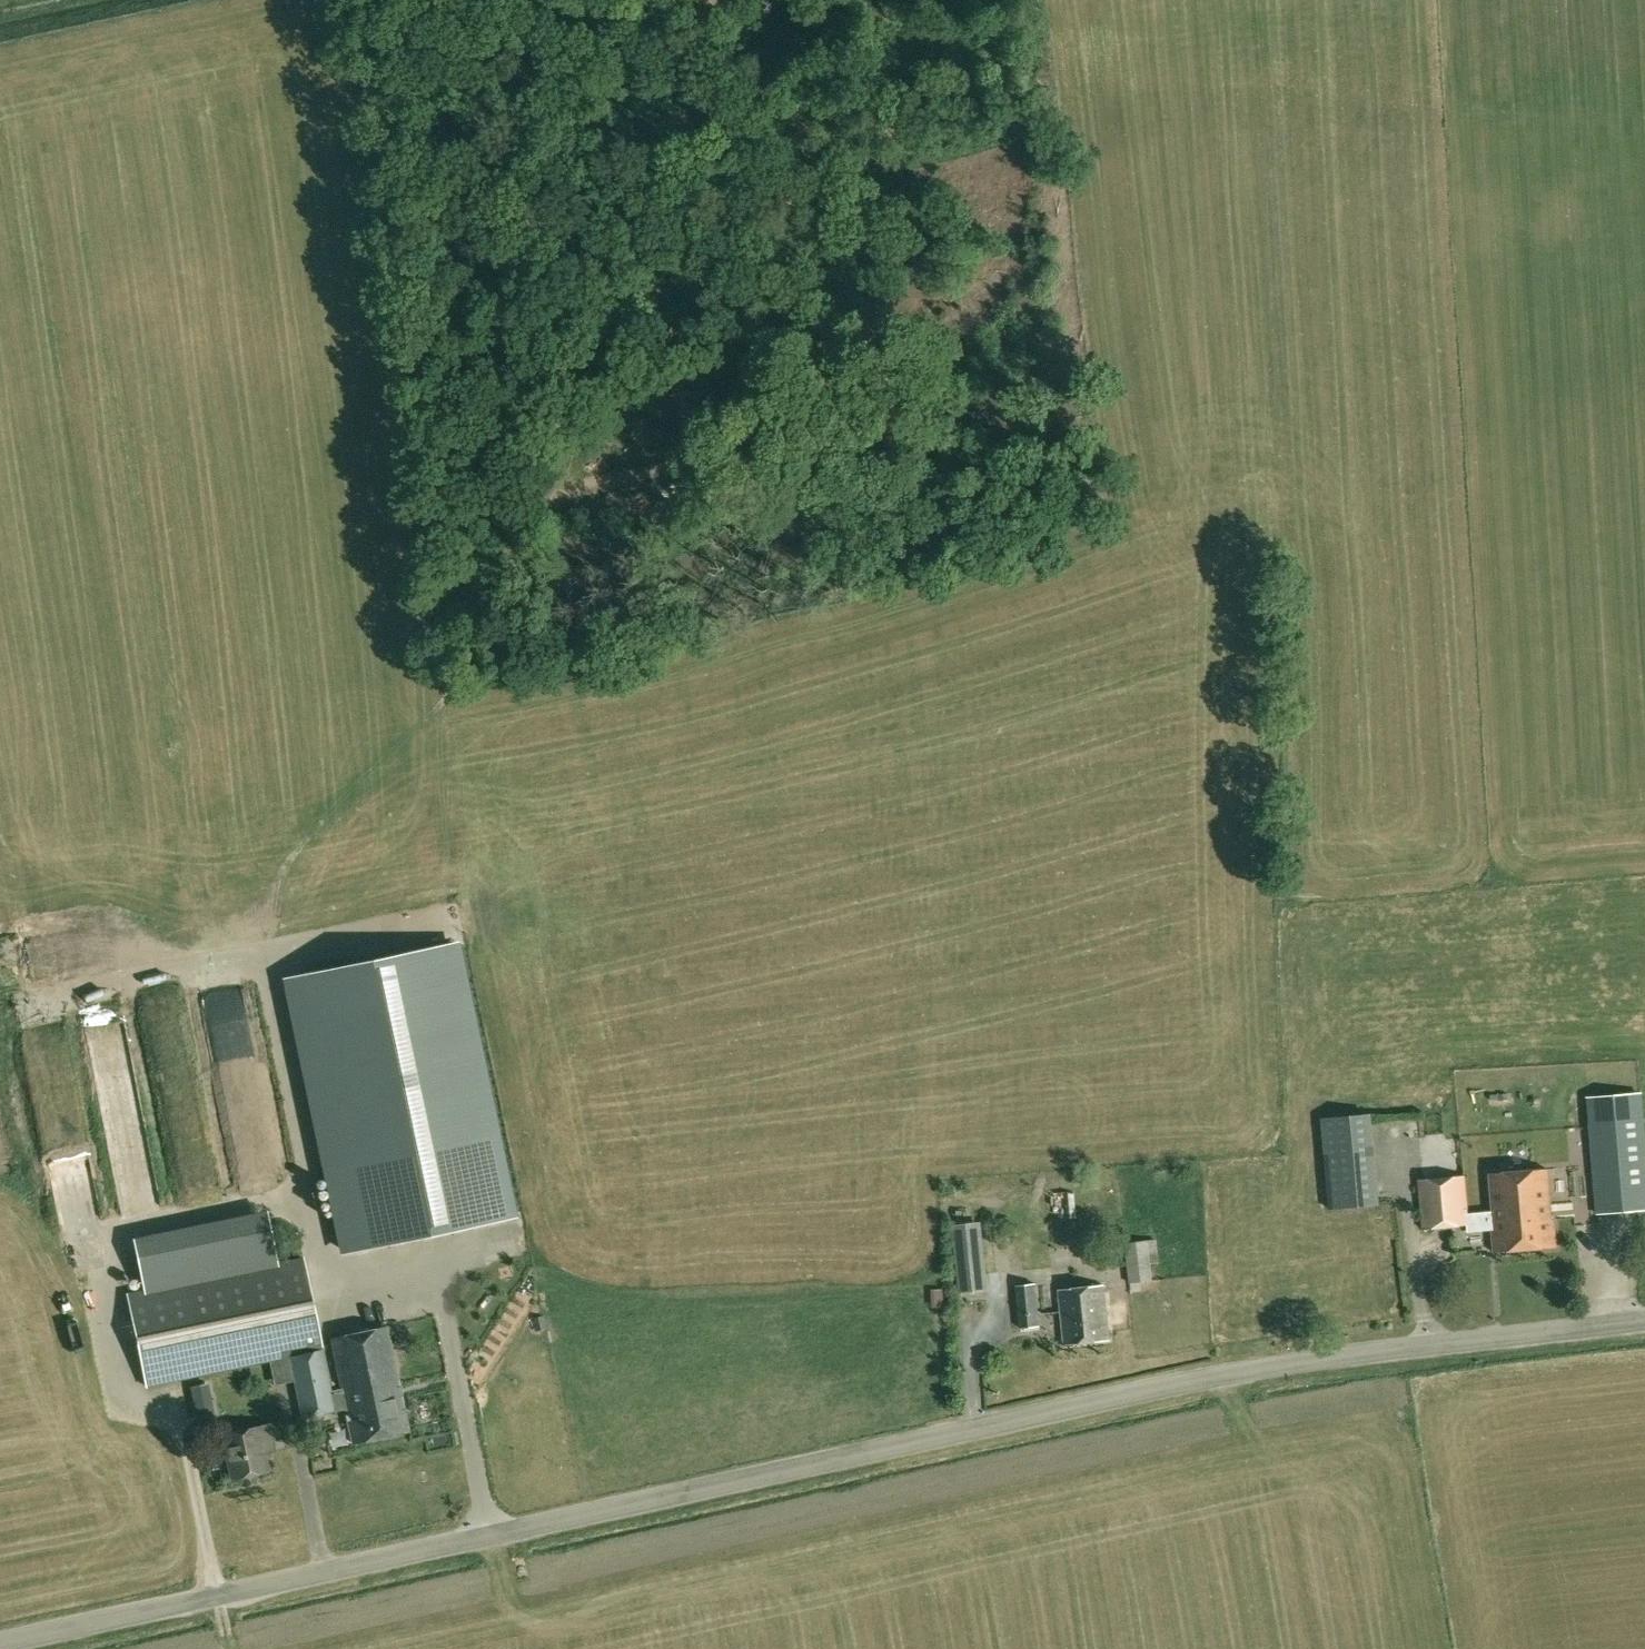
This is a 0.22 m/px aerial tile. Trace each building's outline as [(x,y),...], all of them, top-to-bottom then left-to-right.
[(275,972),(334,1239),(505,1204),(445,937),(275,972)] [(1491,1100),(1499,1099),(1499,1102),(1509,1101),(1508,1093),(1490,1095),(1491,1100)] [(1590,1098),(1599,1212),(1644,1209),(1644,1154),(1640,1094),(1590,1098)] [(1323,1120),(1330,1209),(1376,1205),(1368,1116),(1323,1120)] [(1494,1211),(1469,1213),(1465,1175),(1418,1179),(1423,1229),(1467,1224),(1468,1232),(1492,1229),(1494,1252),(1556,1246),(1554,1219),(1551,1219),(1547,1168),(1491,1173),(1494,1211)] [(1060,1191),(1060,1215),(1076,1215),(1077,1192),(1060,1191)] [(1129,1283),(1153,1280),(1151,1262),(1159,1262),(1157,1239),(1125,1242),(1129,1283)] [(442,1242),(427,1248),(432,1260),(447,1254),(442,1242)] [(959,1291),(986,1289),(982,1253),(956,1256),(959,1291)] [(309,1289),(302,1258),(297,1259),(268,1265),(186,1282),(148,1290),(128,1294),(146,1384),(204,1373),(268,1360),(289,1356),(295,1383),(302,1416),(334,1410),(345,1408),(353,1443),(409,1431),(402,1397),(387,1327),(331,1339),(342,1393),(332,1395),(321,1346),(309,1289)] [(1037,1283),(1015,1285),(1020,1328),(1041,1326),(1037,1283)] [(1104,1285),(1059,1290),(1065,1344),(1110,1339),(1104,1285)] [(436,1393),(415,1399),(418,1408),(439,1402),(436,1393)] [(232,1477),(268,1470),(259,1426),(223,1433),(232,1477)]
